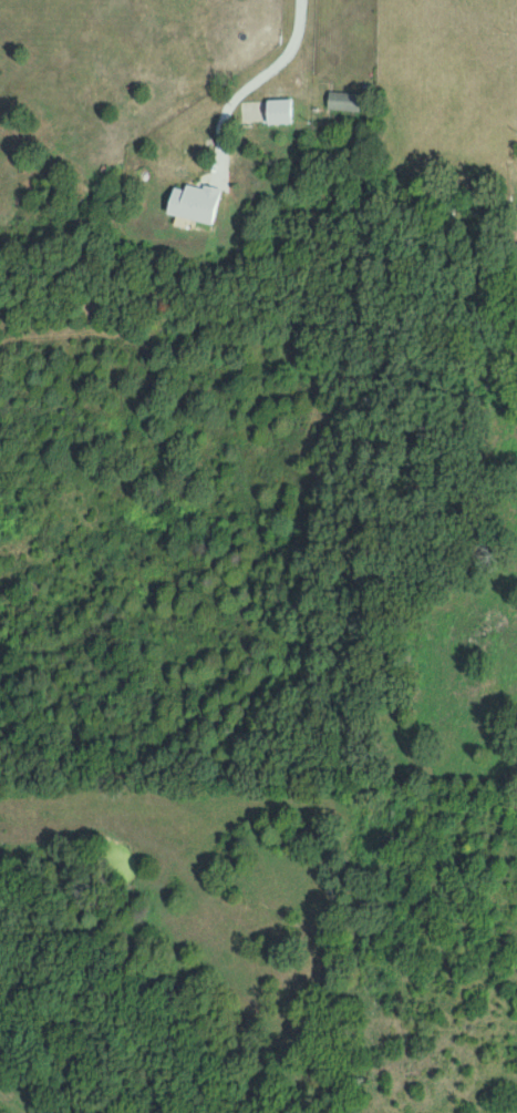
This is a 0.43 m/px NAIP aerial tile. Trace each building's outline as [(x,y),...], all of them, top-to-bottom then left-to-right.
[(355,109),(356,92),(326,91),(325,107),(355,109)] [(290,121),(290,98),(262,98),(262,122),(290,121)] [(217,187),(198,184),(198,186),(180,183),(180,188),(166,186),(162,214),(211,222),(217,187)]
